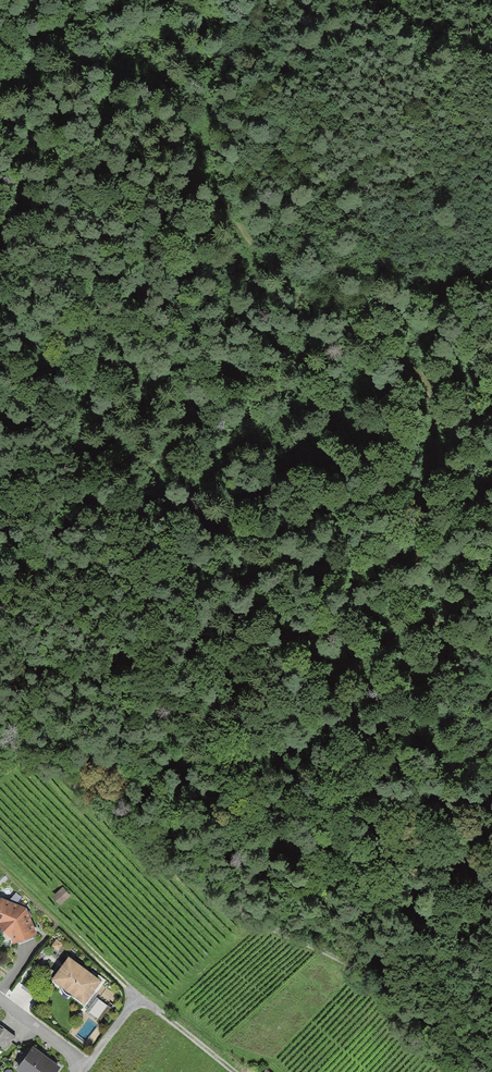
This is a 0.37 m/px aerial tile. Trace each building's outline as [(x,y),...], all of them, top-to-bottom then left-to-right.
[(72,896),(62,887),(52,897),(62,906),(72,896)] [(0,901),(0,928),(6,931),(14,943),(37,935),(28,909),(2,897),(0,901)] [(69,956),(55,981),(83,1003),(101,981),(69,956)] [(6,1052),(16,1038),(0,1026),(0,1048),(6,1052)] [(61,1069),(34,1047),(17,1069),(20,1071),(58,1071),(61,1069)]
